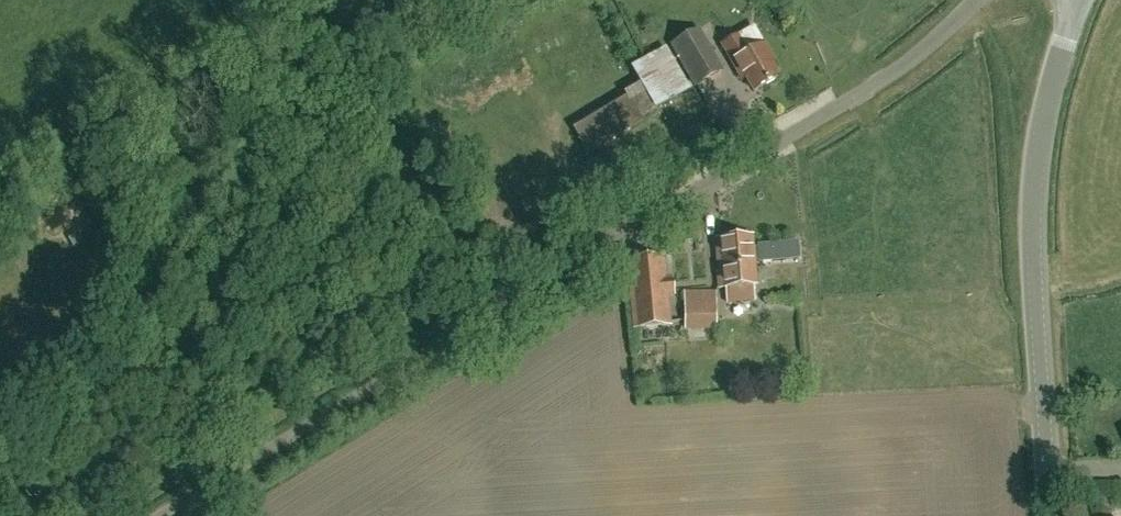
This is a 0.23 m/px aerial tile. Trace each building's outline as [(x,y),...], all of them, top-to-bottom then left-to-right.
[(672,45),(695,85),(721,70),(697,30),(672,45)] [(753,91),(777,76),(770,63),(774,61),(763,42),(747,51),(737,35),(721,44),(741,80),(745,78),(753,91)] [(627,97),(572,129),(586,153),(641,121),(639,118),(688,89),(664,48),(633,67),(642,83),(625,93),(627,97)] [(756,300),(755,285),(750,236),(717,239),(721,272),(718,273),(719,288),(726,288),(727,303),(756,300)] [(629,262),(636,328),(668,324),(662,259),(629,262)] [(714,292),(684,292),(685,330),(715,329),(714,292)]
